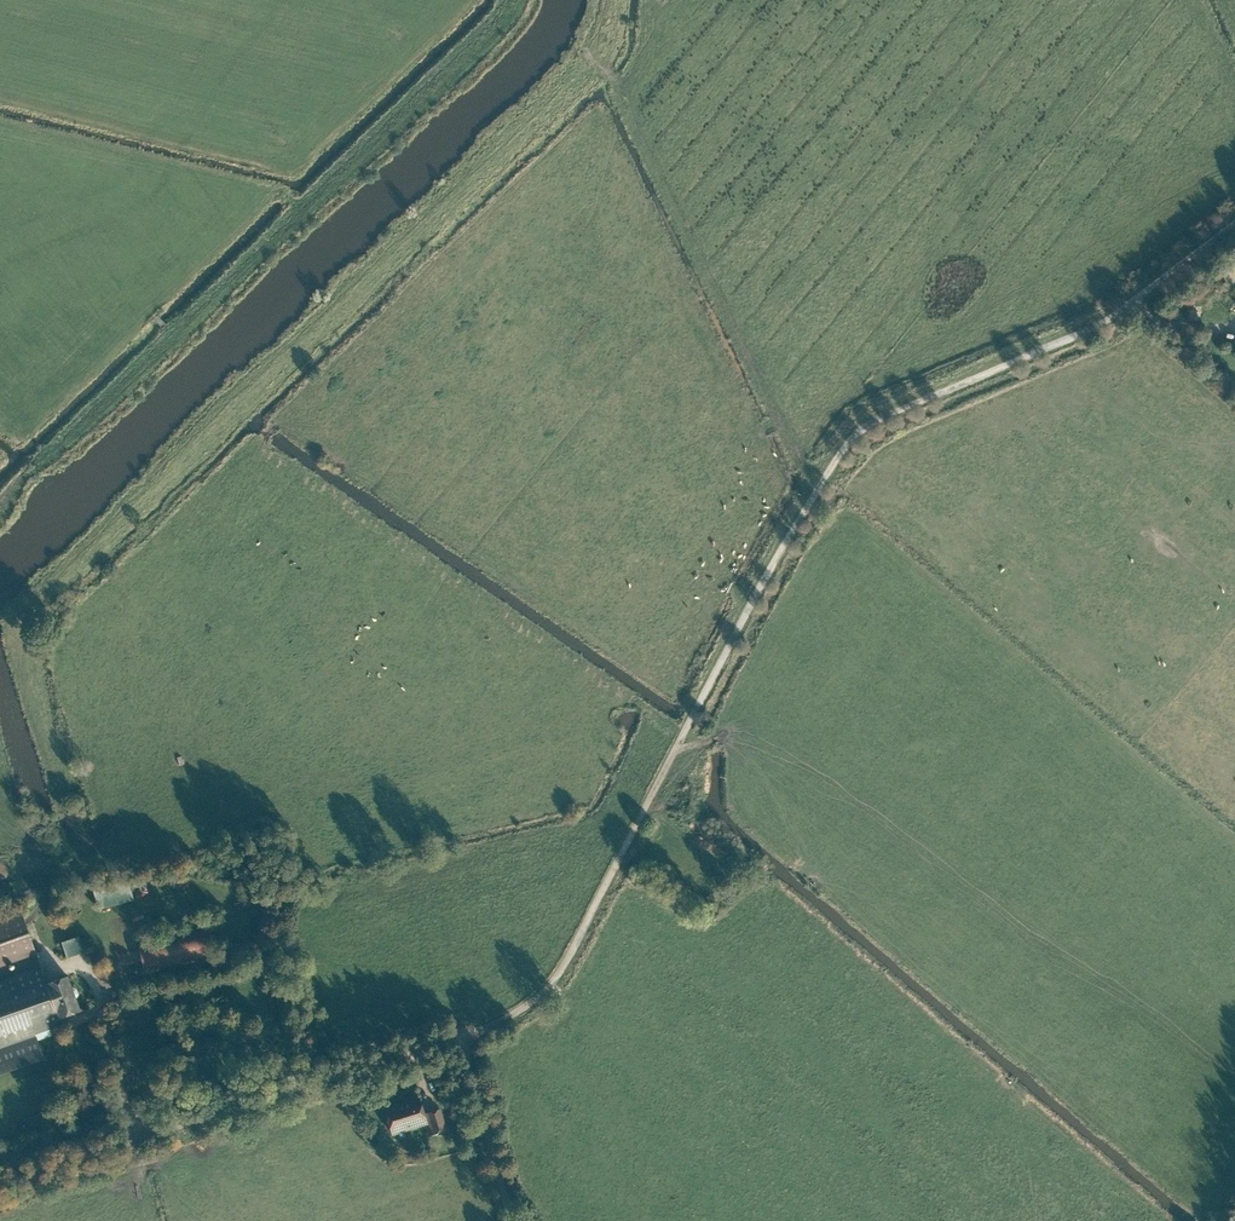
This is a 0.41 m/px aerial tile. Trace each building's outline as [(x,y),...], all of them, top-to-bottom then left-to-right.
[(24,610),(21,613),(26,619),(30,615),(33,612),(27,607),(24,610)] [(97,887),(98,905),(132,903),(130,884),(97,887)] [(0,919),(0,964),(32,954),(20,912),(0,919)] [(209,930),(139,944),(145,972),(215,958),(209,930)] [(0,976),(0,1072),(44,1057),(36,1035),(65,1025),(62,1016),(84,1008),(71,972),(45,981),(38,962),(0,976)] [(421,1097),(380,1111),(388,1136),(424,1124),(429,1138),(446,1132),(439,1110),(427,1114),(421,1097)] [(42,1112),(24,1118),(27,1128),(45,1122),(42,1112)]
